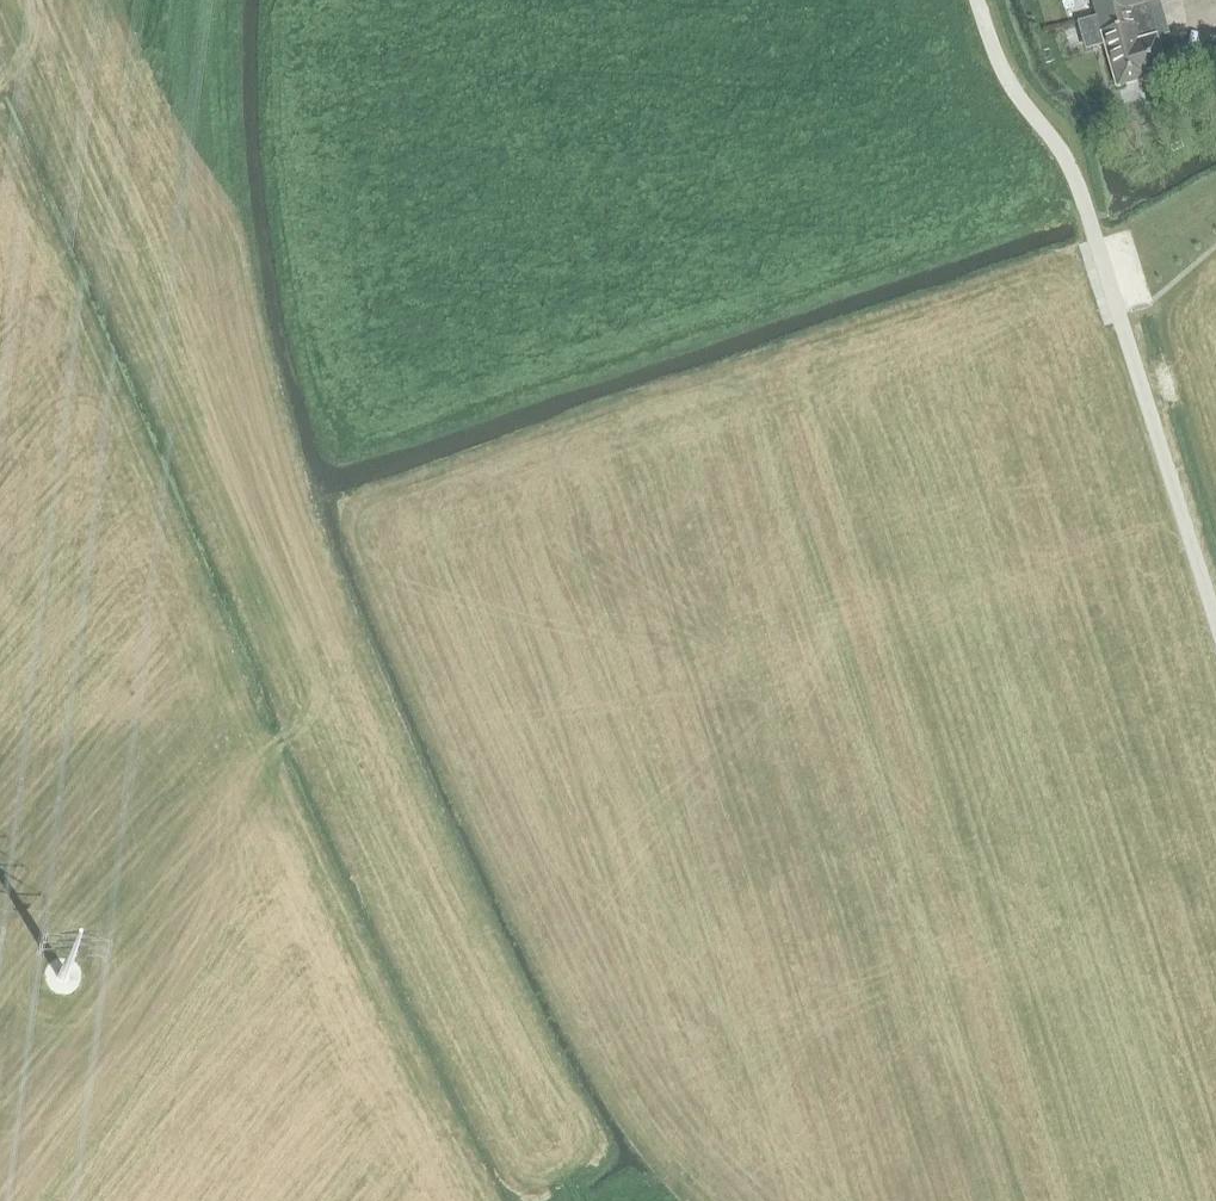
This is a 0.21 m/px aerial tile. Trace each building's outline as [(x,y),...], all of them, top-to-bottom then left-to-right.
[(1167,0),(1092,0),(1116,89),(1148,80),(1147,77),(1165,72),(1147,6),(1167,0)]
